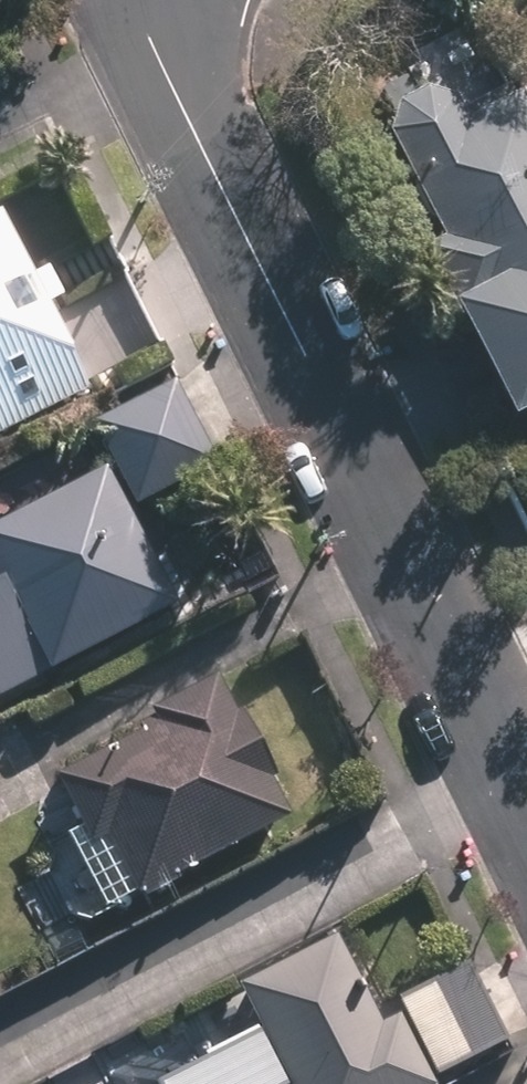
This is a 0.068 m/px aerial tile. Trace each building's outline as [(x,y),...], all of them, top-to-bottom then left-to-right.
[(510,74),(526,106),(526,65),(510,74)] [(509,90),(451,120),(439,99),(409,88),(380,104),(371,133),(428,241),(407,252),(436,305),(430,308),(492,424),(526,405),(526,125),(509,90)] [(0,219),(0,422),(96,374),(14,211),(0,219)] [(206,459),(162,377),(80,421),(124,504),(206,459)] [(98,476),(0,527),(0,705),(172,614),(98,476)] [(229,718),(210,682),(144,715),(148,724),(43,777),(78,847),(94,839),(129,903),(284,824),(266,790),(273,785),(237,715),(229,718)] [(326,936),(223,990),(248,1040),(163,1083),(430,1083),(393,1014),(372,1025),(326,936)] [(429,1081),(501,1043),(464,970),(392,1008),(429,1081)]
